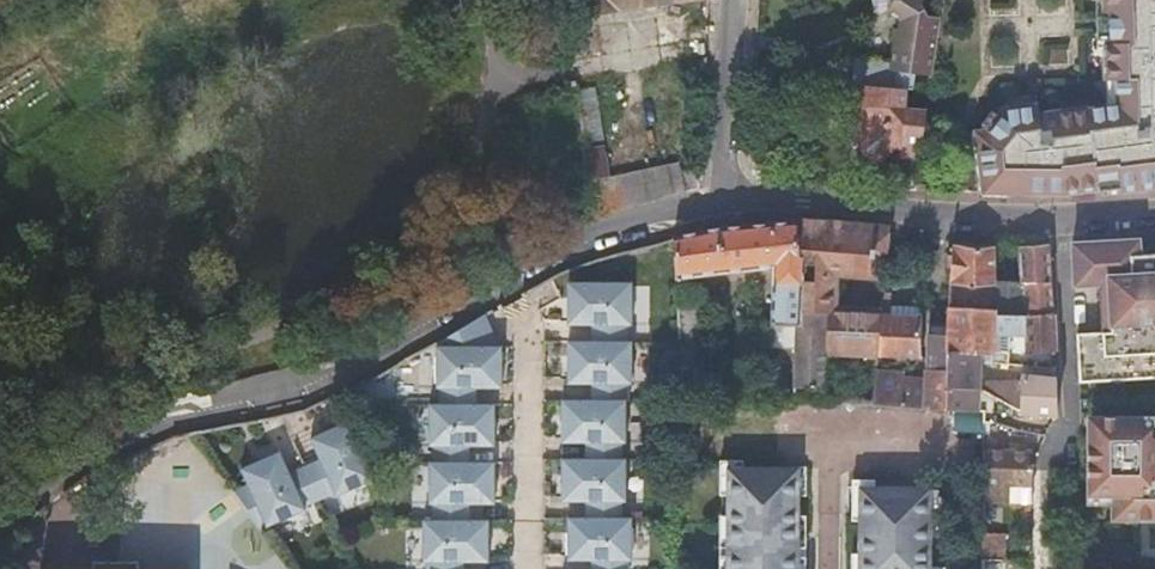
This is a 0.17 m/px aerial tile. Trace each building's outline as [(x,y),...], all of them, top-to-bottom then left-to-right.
[(580,18),(652,5),(651,0),(577,0),(580,16),(580,18)] [(895,0),(888,12),(903,20),(903,29),(899,29),(896,63),(861,60),(859,86),(866,87),(909,91),(914,91),(916,75),(931,78),(939,16),(927,14),(922,2),(923,0),(894,0),(895,0)] [(878,14),(888,12),(895,0),(894,0),(874,0),(878,14)] [(1107,44),(1105,44),(1106,79),(1118,79),(1119,105),(1109,106),(1106,106),(1039,114),(1038,105),(1003,109),(987,130),(976,132),(982,182),(988,181),(990,193),(1070,193),(1080,192),(1079,185),(1100,182),(1101,190),(1102,190),(1120,188),(1154,184),(1154,0),(1105,0),(1107,44)] [(1098,44),(1105,44),(1107,44),(1105,0),(1096,0),(1098,44)] [(580,16),(545,21),(553,62),(587,57),(580,18),(580,16)] [(1118,79),(1106,79),(1106,106),(1109,106),(1119,105),(1118,79)] [(922,158),(929,112),(907,108),(909,91),(866,87),(864,107),(867,107),(870,111),(865,116),(874,127),(858,140),(874,162),(883,163),(895,153),(903,146),(901,159),(921,161),(922,158)] [(591,90),(572,93),(578,125),(597,122),(591,90)] [(1003,109),(1038,105),(1037,96),(1011,99),(1003,109)] [(874,127),(865,116),(850,129),(858,140),(874,127)] [(598,128),(579,132),(587,184),(607,180),(598,128)] [(982,182),(976,132),(970,132),(979,193),(990,193),(988,181),(982,182)] [(950,163),(922,158),(921,161),(918,182),(947,185),(950,163)] [(607,180),(587,184),(593,218),(682,191),(680,174),(679,162),(607,180)] [(705,183),(704,168),(680,174),(682,191),(705,183)] [(1079,185),(1080,192),(1080,194),(1101,191),(1101,190),(1100,182),(1079,185)] [(674,235),(677,277),(773,267),(787,268),(787,286),(773,284),(771,346),(796,347),(795,386),(825,388),(826,354),(827,314),(800,313),(802,264),(798,264),(794,221),(721,226),(674,235)] [(871,226),(794,221),(798,264),(802,264),(800,313),(827,314),(829,266),(868,269),(871,226)] [(1079,382),(1154,378),(1154,254),(1141,255),(1140,239),(1138,239),(1073,243),(1074,270),(1075,286),(1100,285),(1103,332),(1077,333),(1079,382)] [(996,244),(953,243),(952,286),(952,306),(995,308),(995,281),(996,244)] [(1053,317),(1050,244),(1020,246),(1022,284),(1025,315),(1053,317)] [(787,268),(773,267),(773,284),(787,286),(787,268)] [(995,312),(1025,315),(1022,284),(995,281),(995,308),(995,312)] [(632,287),(569,286),(568,331),(591,331),(590,344),(629,345),(629,332),(631,332),(632,287)] [(880,315),(877,356),(921,356),(922,316),(920,316),(920,305),(889,305),(889,315),(880,315)] [(694,307),(678,306),(680,392),(722,394),(722,378),(696,376),(694,307)] [(951,332),(951,346),(993,351),(994,353),(1002,354),(1002,361),(1012,363),(1012,351),(1000,349),(1001,331),(1026,332),(1025,315),(995,312),(995,308),(952,306),(951,332)] [(826,354),(877,356),(880,315),(827,314),(826,354)] [(1028,347),(1054,347),(1053,317),(1025,315),(1026,332),(1028,333),(1028,347)] [(937,326),(937,332),(937,336),(947,336),(948,332),(948,327),(937,326)] [(928,368),(950,370),(951,346),(951,332),(948,332),(947,336),(937,336),(937,332),(928,332),(928,368)] [(632,345),(568,344),(568,389),(590,390),(590,402),(628,403),(629,390),(631,390),(632,345)] [(950,370),(950,387),(978,388),(990,396),(1022,414),(1049,416),(1057,416),(1056,376),(1021,374),(1020,381),(978,380),(979,359),(1002,363),(1002,361),(1002,354),(994,353),(993,351),(951,346),(950,370)] [(503,350),(437,350),(437,395),(439,395),(438,408),(477,408),(477,395),(502,395),(503,350)] [(876,376),(874,404),(949,409),(950,387),(950,370),(928,368),(927,382),(902,380),(902,377),(876,376)] [(950,387),(949,409),(978,411),(978,388),(950,387)] [(978,388),(978,411),(984,412),(984,425),(990,425),(990,396),(978,388)] [(627,405),(564,404),(563,449),(586,449),(585,462),(624,463),(624,450),(627,450),(627,405)] [(438,408),(430,408),(429,453),(431,453),(431,466),(470,466),(470,453),(495,453),(496,409),(477,408),(438,408)] [(1088,496),(1112,496),(1112,520),(1138,520),(1138,515),(1153,515),(1153,520),(1154,520),(1154,417),(1093,416),(1093,436),(1088,437),(1088,496)] [(282,454),(241,471),(266,530),(306,513),(305,509),(332,498),(333,502),(377,484),(351,426),(309,443),(317,463),(290,474),(282,454)] [(1031,452),(984,451),(983,502),(1010,503),(1010,486),(1031,486),(1031,452)] [(720,495),(727,495),(728,467),(743,468),(743,467),(743,461),(721,460),(720,495)] [(627,464),(563,463),(562,508),(585,508),(585,521),(623,522),(623,509),(626,509),(627,464)] [(431,466),(430,466),(430,511),(432,511),(432,524),(470,524),(470,511),(496,511),(496,466),(470,466),(431,466)] [(743,467),(743,468),(728,467),(727,495),(727,516),(727,533),(727,547),(727,568),(799,568),(799,556),(799,524),(799,496),(800,467),(743,467)] [(876,480),(853,479),(852,520),(860,520),(860,487),(876,487),(876,480)] [(860,487),(860,520),(860,554),(860,557),(859,568),(932,568),(932,567),(932,487),(876,487),(860,487)] [(568,521),(567,567),(590,567),(590,568),(628,568),(631,568),(632,522),(568,521)] [(423,524),(423,568),(425,568),(463,568),(489,568),(489,524),(470,524),(432,524),(423,524)] [(1004,534),(983,534),(983,559),(1003,560),(1004,534)] [(983,559),(983,568),(1003,568),(1003,560),(983,559)]
